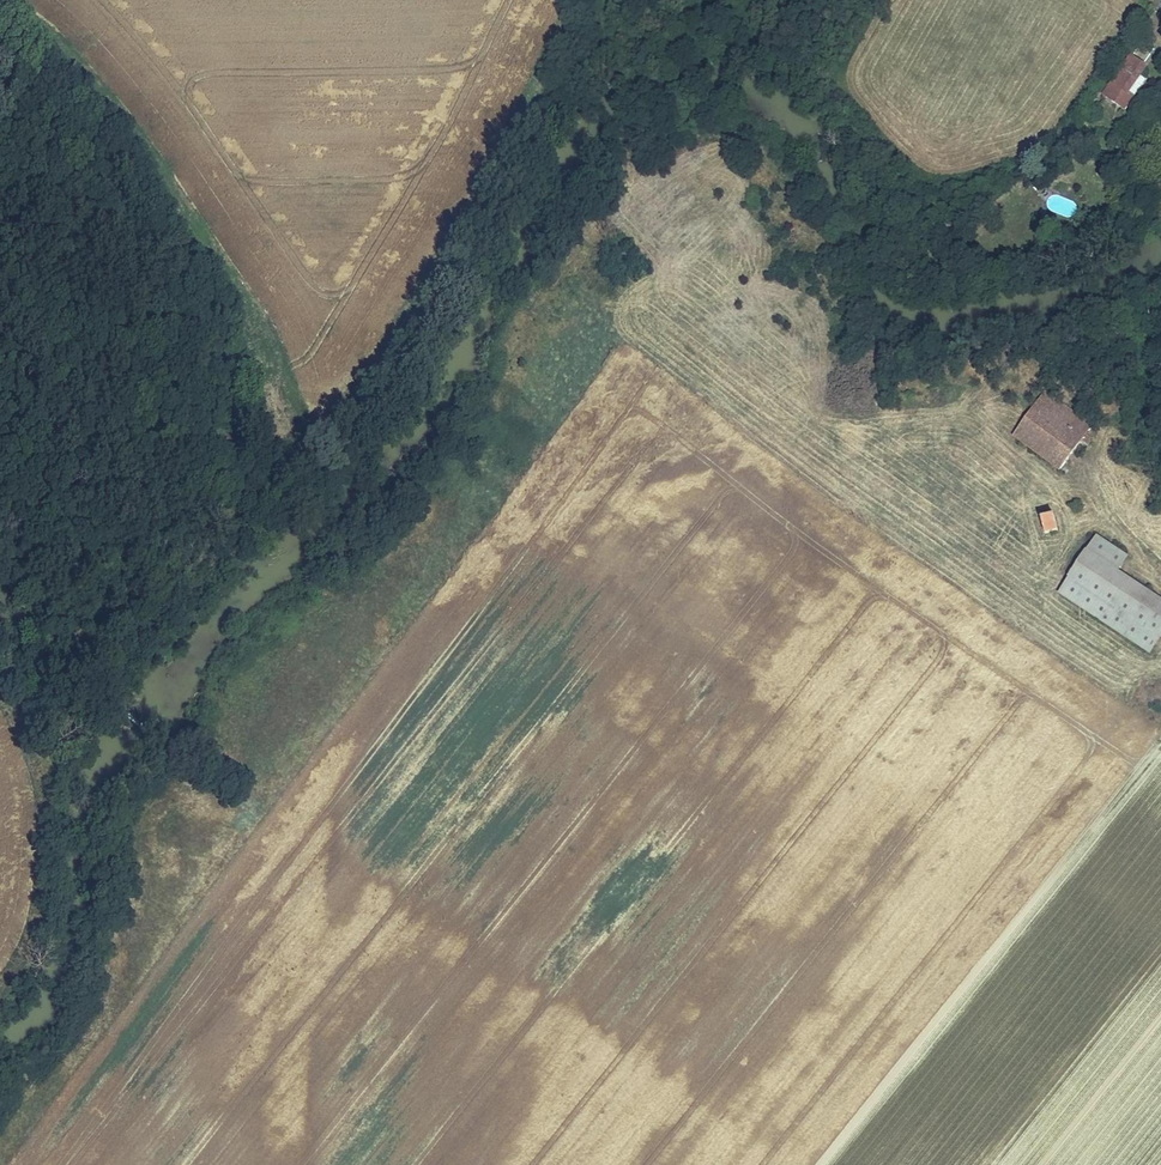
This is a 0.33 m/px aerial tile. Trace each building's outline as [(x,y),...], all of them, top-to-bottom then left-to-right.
[(1132,52),(1103,93),(1121,106),(1132,91),(1125,85),(1143,60),(1132,52)] [(1045,405),(1015,449),(1062,480),(1092,437),(1045,405)] [(1056,516),(1042,518),(1044,533),(1059,531),(1056,516)] [(1064,591),(1154,645),(1160,634),(1160,607),(1118,581),(1127,567),(1092,546),(1064,591)]
